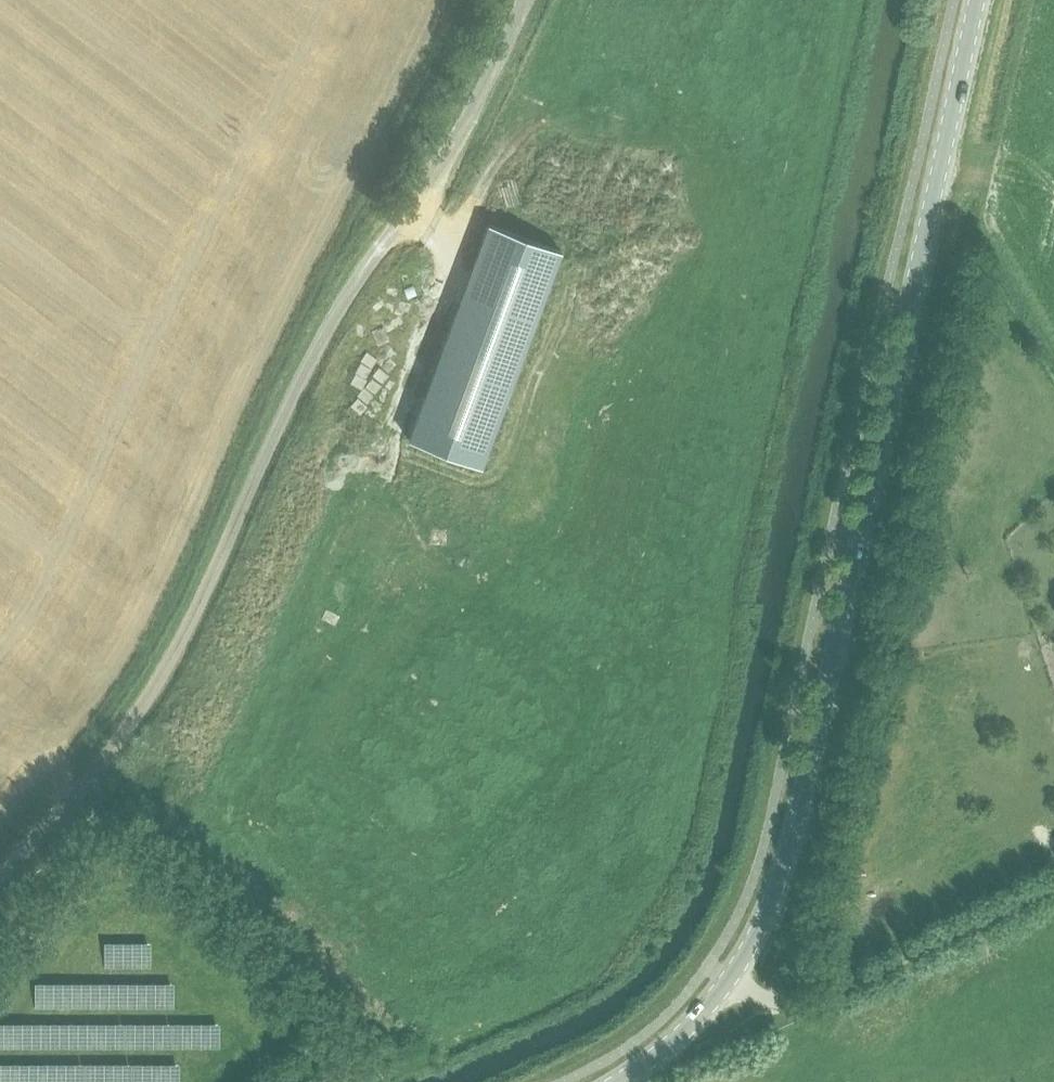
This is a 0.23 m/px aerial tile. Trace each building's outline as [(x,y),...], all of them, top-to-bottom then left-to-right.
[(488,225),(408,440),(481,467),(562,252),(488,225)]
